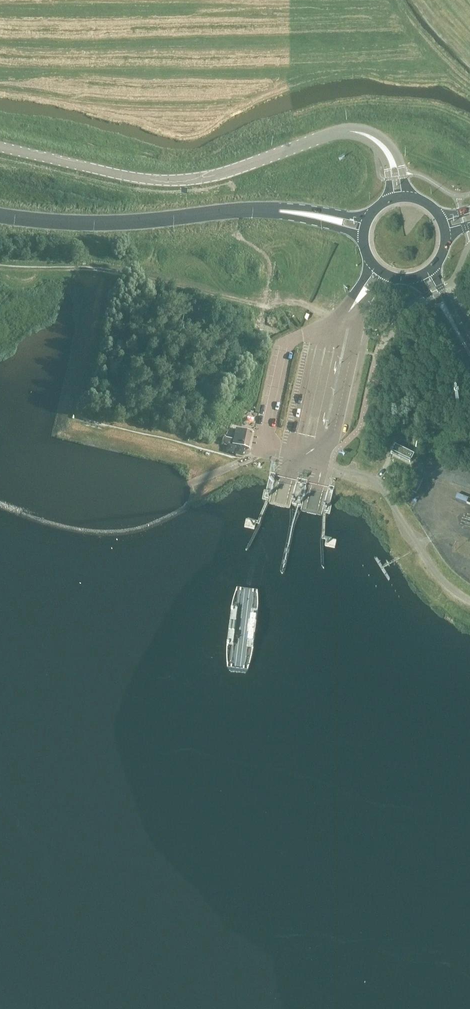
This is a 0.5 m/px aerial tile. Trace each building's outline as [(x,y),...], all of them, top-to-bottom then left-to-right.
[(223,441),(232,444),(248,448),(252,432),(236,429),(233,439),(226,437),(225,438),(223,438),(223,441)] [(394,445),(391,452),(392,452),(391,453),(410,463),(411,462),(415,455),(414,455),(414,454),(395,445),(395,446),(394,445)] [(469,492),(469,472),(438,460),(432,478),(469,492)] [(409,490),(416,494),(423,480),(412,475),(409,473),(402,487),(409,490)]
